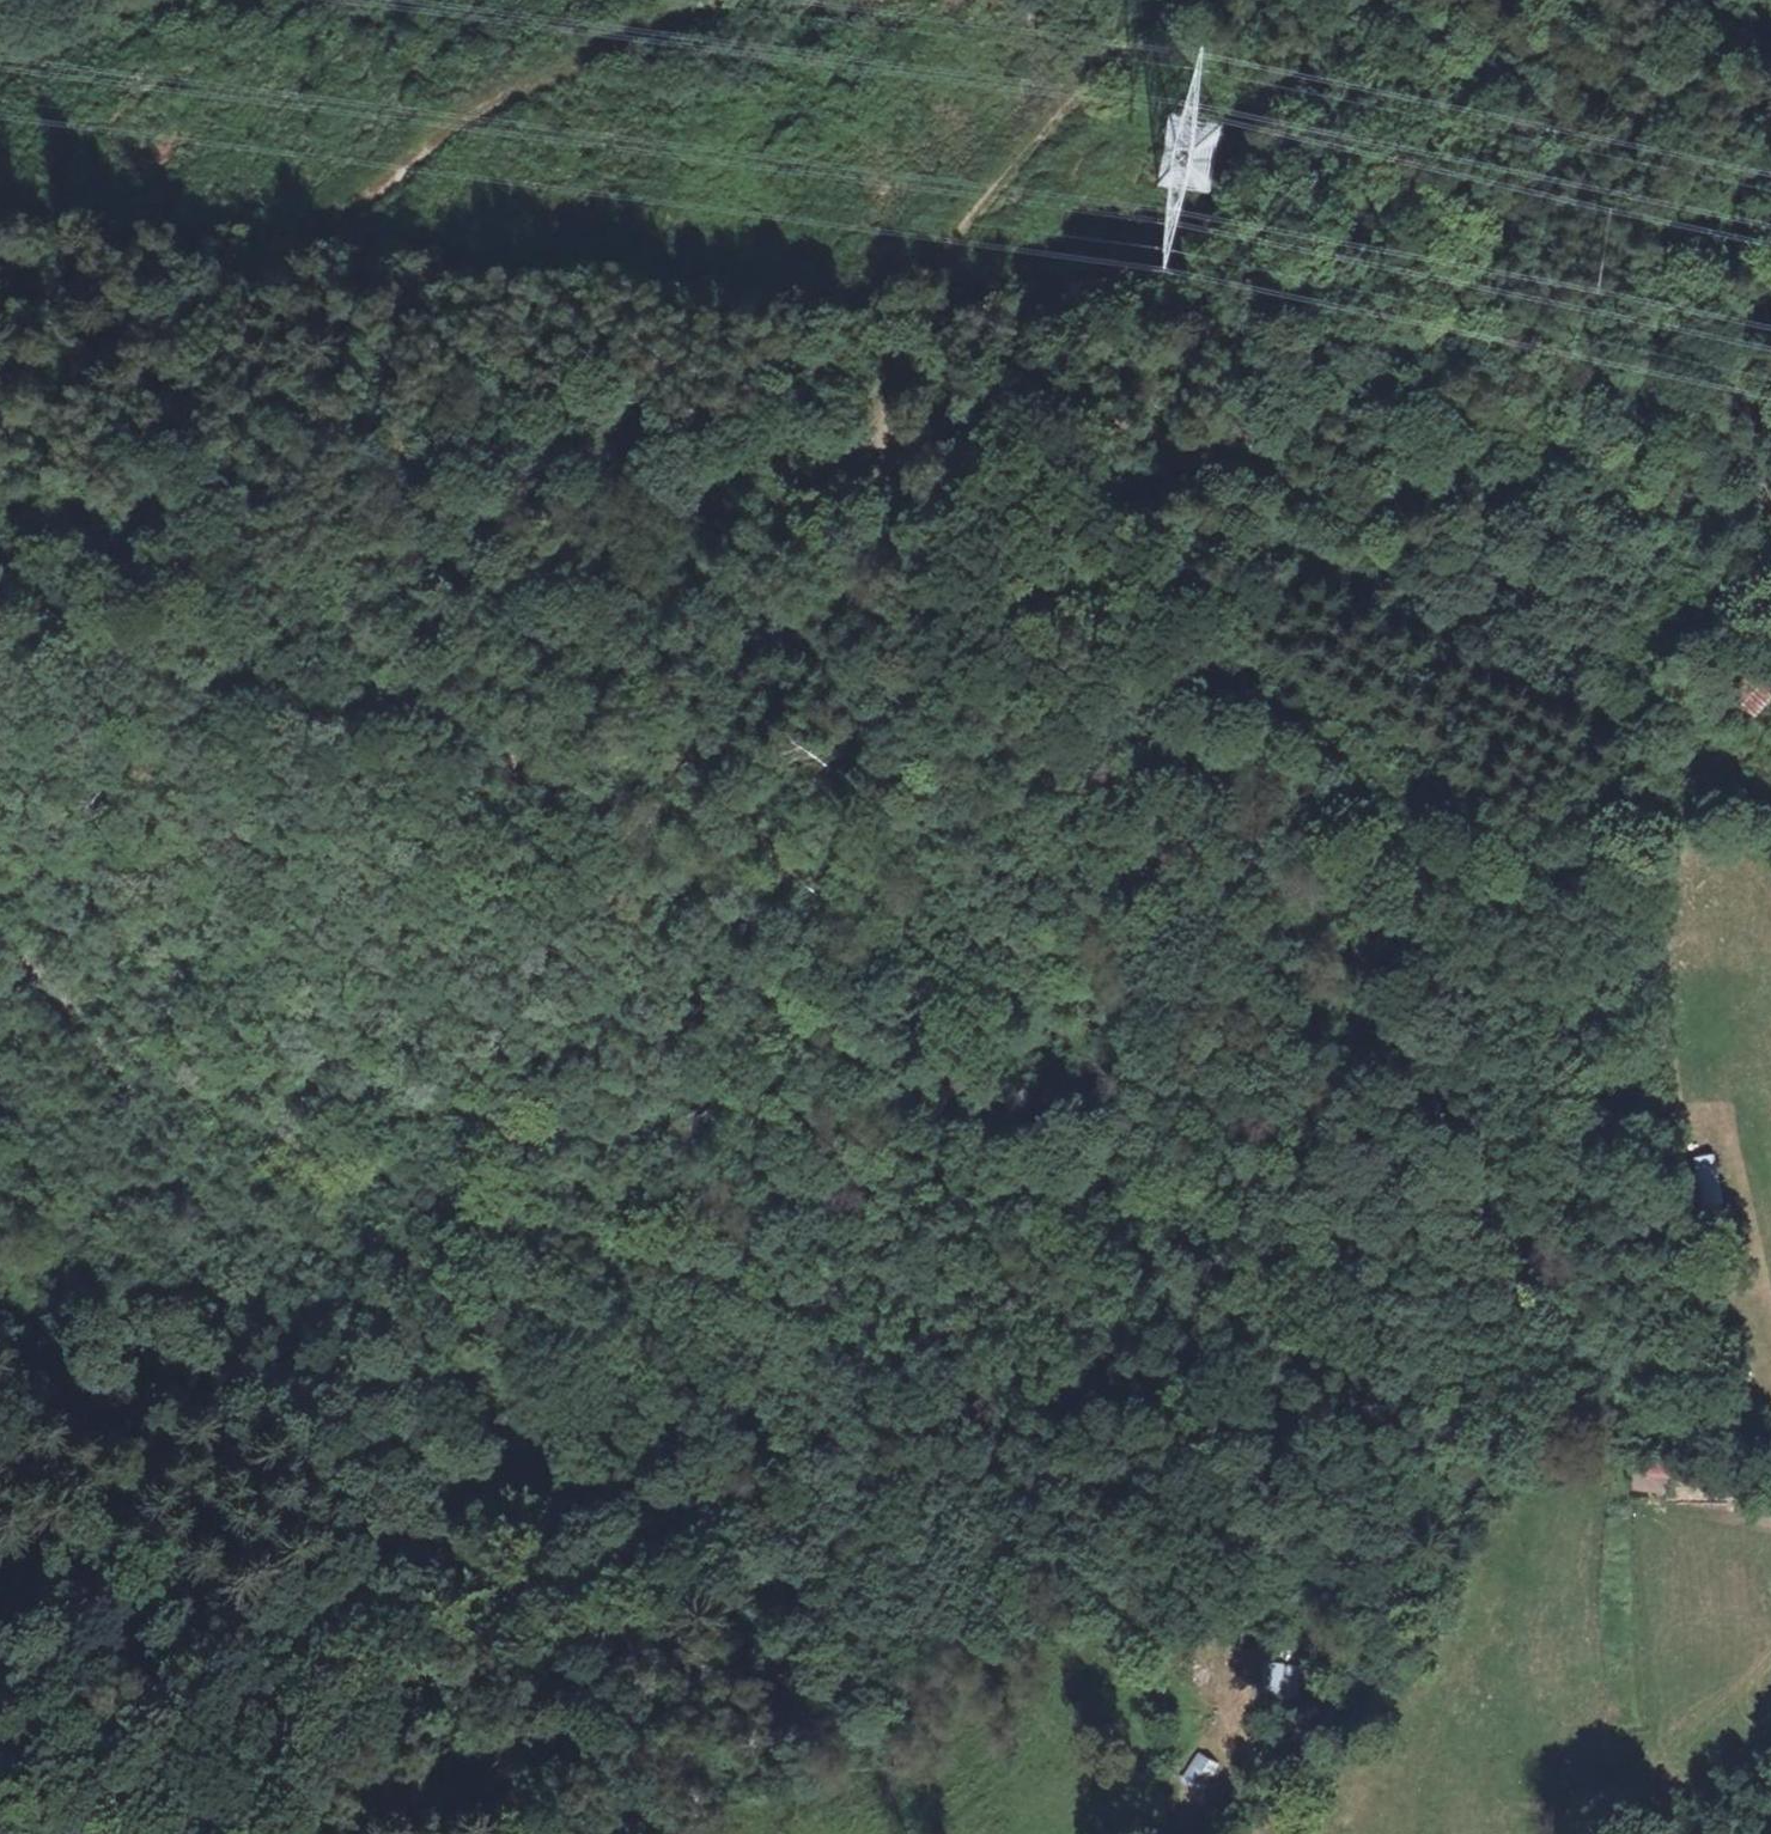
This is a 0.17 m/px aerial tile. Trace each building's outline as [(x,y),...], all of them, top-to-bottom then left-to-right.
[(1770,701),(1770,679),(1762,672),(1739,701),(1759,716),(1770,701)] [(1696,1211),(1726,1205),(1716,1154),(1686,1159),(1696,1211)] [(1300,1692),(1301,1664),(1264,1662),(1262,1691),(1300,1692)]
